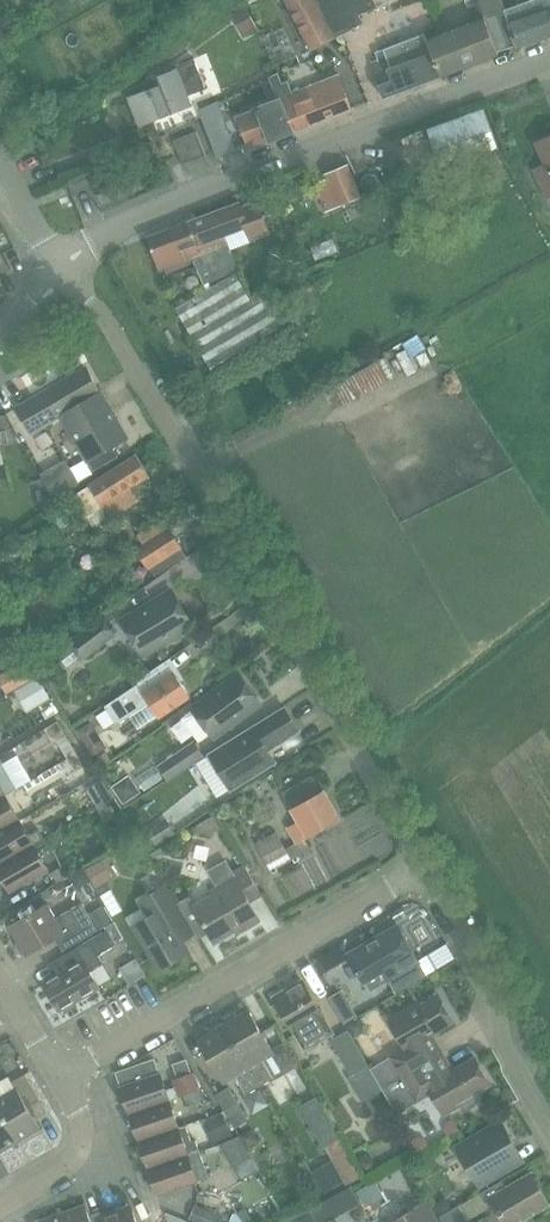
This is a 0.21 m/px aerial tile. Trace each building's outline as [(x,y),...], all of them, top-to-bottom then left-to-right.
[(226,7),(244,38),(258,30),(241,0),(238,0),(226,7)] [(300,29),(311,50),(334,38),(314,0),(285,0),(300,29)] [(353,28),(338,0),(314,0),(334,38),(353,28)] [(358,14),(351,0),(338,0),(353,28),(362,23),(358,14)] [(373,0),(351,0),(358,14),(377,7),(373,0)] [(517,47),(549,35),(549,0),(536,0),(524,4),(506,11),(510,23),(508,23),(516,45),(517,47)] [(506,11),(485,19),(497,52),(516,45),(508,23),(510,23),(506,11)] [(432,39),(446,74),(498,54),(497,52),(485,19),(432,39)] [(446,74),(432,39),(426,41),(423,33),(375,52),(378,60),(370,63),(384,98),(446,74)] [(145,124),(167,116),(192,106),(188,96),(205,89),(193,58),(175,65),(176,69),(157,76),(161,85),(134,95),(134,96),(128,98),(139,126),(145,123),(145,124)] [(257,109),(237,117),(249,147),(269,139),(270,141),(293,132),(293,133),(301,130),(282,83),(278,73),(269,77),(279,100),(257,109)] [(286,81),(282,83),(301,130),(352,110),(339,76),(292,95),(286,81)] [(219,100),(197,108),(205,129),(214,152),(216,156),(238,147),(219,100)] [(443,166),(496,148),(485,115),(431,133),(443,166)] [(205,129),(173,141),(183,165),(214,152),(205,129)] [(535,144),(545,164),(533,170),(547,198),(549,196),(549,137),(535,144)] [(330,183),(339,205),(344,203),(348,213),(365,205),(352,174),(330,183)] [(102,202),(125,193),(118,177),(95,186),(102,202)] [(239,203),(188,222),(197,247),(226,236),(230,247),(268,233),(257,203),(241,208),(239,203)] [(160,270),(182,262),(193,258),(198,269),(232,253),(230,247),(226,236),(197,247),(188,222),(147,237),(160,270)] [(232,254),(232,253),(198,269),(204,286),(235,271),(229,255),(232,254)] [(215,375),(235,363),(289,332),(266,292),(251,300),(235,273),(176,308),(215,375)] [(345,405),(397,378),(387,358),(335,386),(345,405)] [(86,369),(16,409),(30,434),(61,416),(75,406),(73,400),(96,387),(86,369)] [(75,406),(61,416),(86,461),(89,460),(95,470),(119,456),(113,446),(126,438),(96,387),(73,400),(75,406)] [(82,518),(102,506),(109,518),(140,499),(132,487),(149,476),(136,455),(88,484),(90,486),(70,499),(82,518)] [(60,523),(49,528),(58,545),(69,540),(60,523)] [(169,530),(138,550),(150,569),(155,577),(187,556),(181,548),(169,530)] [(172,591),(152,603),(121,621),(142,656),(193,626),(172,591)] [(104,617),(68,643),(81,660),(116,634),(104,617)] [(37,677),(27,660),(0,675),(0,682),(7,694),(37,677)] [(118,724),(131,715),(149,704),(158,718),(190,698),(167,662),(137,682),(139,685),(106,706),(118,724)] [(194,710),(183,719),(200,742),(211,733),(214,737),(241,718),(260,703),(239,674),(220,688),(193,708),(194,710)] [(38,678),(16,691),(22,701),(44,688),(38,678)] [(50,698),(39,705),(47,718),(58,711),(50,698)] [(231,789),(255,775),(275,762),(267,750),(299,730),(285,708),(210,755),(231,789)] [(90,722),(77,730),(85,742),(97,735),(90,722)] [(59,747),(67,759),(76,754),(64,733),(49,742),(54,750),(59,747)] [(159,767),(167,780),(202,756),(194,744),(159,767)] [(106,752),(97,757),(101,765),(110,760),(106,752)] [(84,766),(76,754),(67,759),(74,772),(84,766)] [(3,796),(17,788),(0,758),(0,798),(3,796)] [(276,833),(256,845),(270,870),(291,858),(292,860),(310,850),(304,838),(340,818),(325,791),(320,793),(311,778),(283,793),(299,822),(287,828),(296,843),(285,849),(276,833)] [(97,809),(105,804),(113,799),(101,779),(85,789),(97,809)] [(111,802),(118,815),(136,805),(129,792),(111,802)] [(18,821),(3,796),(0,798),(0,832),(18,821)] [(105,804),(97,809),(104,821),(112,816),(105,804)] [(32,846),(44,839),(38,830),(26,837),(18,821),(0,832),(0,864),(32,846)] [(161,826),(148,834),(156,846),(175,834),(171,826),(161,826)] [(0,864),(0,871),(12,892),(47,871),(32,846),(0,864)] [(211,896),(194,906),(203,922),(215,943),(236,931),(238,934),(260,922),(249,902),(262,895),(250,875),(244,865),(233,871),(227,861),(209,871),(218,887),(209,892),(211,896)] [(86,870),(84,872),(90,883),(99,898),(109,892),(111,891),(106,883),(111,881),(100,862),(86,870)] [(189,952),(181,939),(191,933),(164,886),(139,900),(149,917),(133,927),(158,970),(189,952)] [(47,904),(11,925),(27,954),(55,938),(63,951),(98,931),(97,929),(109,922),(101,907),(89,915),(82,902),(55,918),(47,904)] [(402,906),(391,911),(396,921),(407,915),(402,906)] [(370,993),(387,983),(394,995),(427,976),(397,925),(348,954),(341,944),(316,958),(325,973),(350,958),(370,993)] [(108,930),(83,943),(47,965),(54,977),(44,983),(60,1010),(63,1008),(66,1012),(77,1006),(74,1001),(99,987),(90,971),(103,963),(99,956),(117,946),(108,930)] [(274,997),(286,1017),(305,1049),(309,1050),(318,1045),(319,1041),(333,1033),(302,980),(274,997)] [(329,999),(344,1023),(353,1018),(338,993),(329,999)] [(418,1003),(398,1015),(388,1020),(406,1051),(372,1071),(382,1089),(442,1054),(431,1035),(453,1022),(438,995),(420,1006),(418,1003)] [(273,1052),(258,1027),(246,1006),(238,1011),(240,1016),(224,1026),(260,1088),(275,1079),(263,1058),(273,1052)] [(359,1018),(347,1025),(354,1038),(362,1034),(364,1025),(359,1018)] [(246,1096),(260,1088),(224,1026),(209,1035),(206,1030),(197,1035),(225,1082),(235,1076),(246,1096)] [(370,1097),(383,1089),(382,1089),(372,1071),(348,1031),(331,1040),(352,1077),(356,1074),(370,1097)] [(452,1071),(442,1054),(382,1089),(383,1089),(397,1114),(431,1095),(444,1117),(459,1109),(456,1104),(490,1085),(474,1058),(452,1071)] [(155,1060),(123,1071),(128,1083),(159,1072),(155,1060)] [(187,1061),(174,1065),(179,1079),(192,1075),(187,1061)] [(120,1086),(130,1115),(170,1102),(169,1100),(200,1090),(195,1074),(192,1075),(179,1079),(173,1081),(175,1088),(166,1091),(160,1072),(159,1072),(128,1083),(120,1086)] [(0,1096),(0,1112),(17,1142),(40,1129),(35,1119),(46,1112),(24,1074),(10,1083),(13,1088),(0,1096)] [(215,1095),(235,1128),(248,1120),(228,1088),(215,1095)] [(187,1107),(206,1100),(203,1090),(184,1096),(187,1107)] [(316,1096),(300,1106),(324,1148),(340,1138),(316,1096)] [(130,1115),(139,1141),(179,1128),(170,1102),(130,1115)] [(17,1142),(0,1112),(0,1152),(17,1142)] [(205,1126),(213,1146),(233,1137),(225,1118),(205,1126)] [(492,1179),(513,1167),(524,1161),(500,1121),(456,1146),(479,1187),(492,1179)] [(139,1141),(149,1169),(200,1151),(196,1139),(191,1141),(186,1126),(179,1128),(139,1141)] [(253,1129),(242,1135),(248,1146),(259,1140),(253,1129)] [(239,1138),(220,1145),(242,1182),(260,1171),(239,1138)] [(158,1196),(181,1188),(209,1178),(200,1151),(149,1169),(158,1196)] [(333,1162),(315,1172),(325,1192),(344,1181),(333,1162)] [(504,1221),(516,1221),(548,1203),(531,1175),(506,1189),(502,1181),(479,1194),(485,1203),(491,1200),(504,1221)] [(375,1180),(358,1190),(365,1202),(382,1192),(375,1180)] [(426,1203),(413,1211),(413,1210),(398,1219),(394,1221),(436,1221),(426,1203)] [(103,1215),(91,1219),(86,1205),(61,1213),(64,1221),(105,1221),(103,1215)] [(103,1215),(105,1221),(137,1221),(131,1205),(103,1215)] [(194,1221),(231,1221),(196,1206),(190,1220),(194,1221)] [(456,1207),(440,1217),(443,1221),(465,1221),(456,1207)] [(294,1217),(297,1221),(315,1221),(309,1210),(294,1217)] [(61,1213),(38,1221),(64,1221),(61,1213)] [(165,1213),(168,1221),(188,1221),(165,1213)]
